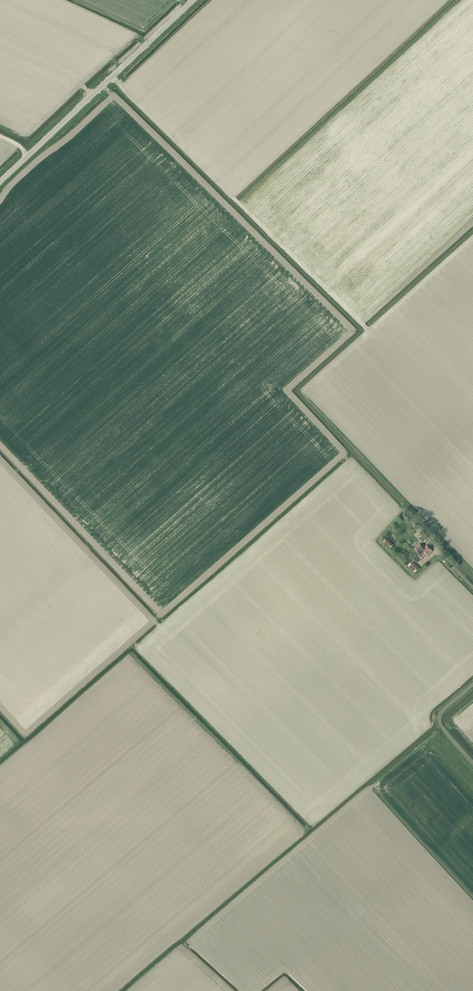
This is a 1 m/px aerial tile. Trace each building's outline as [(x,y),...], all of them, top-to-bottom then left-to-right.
[(419,536),(424,542),(428,539),(424,535),(422,533),(419,536)] [(418,554),(422,559),(425,556),(426,557),(432,551),(427,545),(419,552),(420,553),(418,554)]
